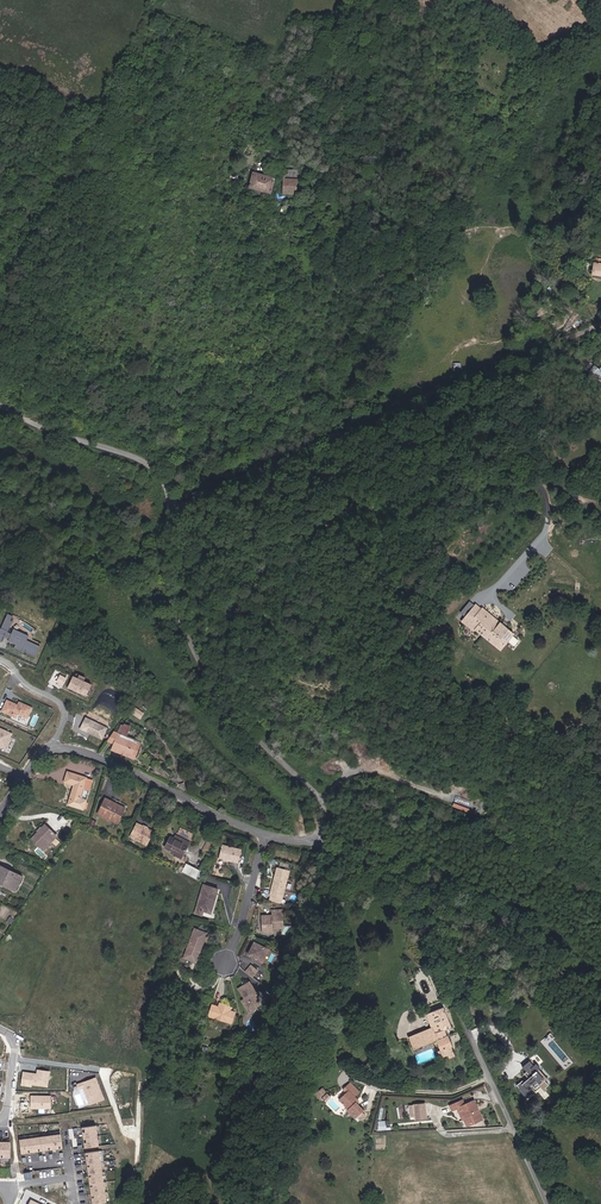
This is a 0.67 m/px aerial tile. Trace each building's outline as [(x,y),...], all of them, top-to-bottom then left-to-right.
[(299,185),(301,181),(301,170),(276,169),(274,178),(254,173),(250,188),(272,193),(298,192),(300,186),(299,185)] [(311,173),(301,170),(301,181),(307,183),(311,173)] [(600,358),(600,351),(595,347),(600,339),(600,335),(596,335),(588,338),(572,358),(591,372),(589,372),(600,381),(600,372),(594,367),(600,358)] [(512,634),(484,609),(470,626),(499,650),(512,634)] [(0,628),(0,643),(4,635),(11,638),(11,641),(15,643),(13,647),(35,656),(39,645),(27,640),(27,636),(14,630),(12,635),(7,633),(15,614),(7,611),(0,628)] [(92,685),(73,676),(68,687),(87,696),(92,685)] [(6,699),(0,712),(0,713),(15,720),(17,715),(27,720),(33,706),(19,700),(17,704),(6,699)] [(108,728),(85,717),(80,729),(102,740),(108,728)] [(135,743),(131,754),(133,755),(139,739),(126,734),(129,724),(122,720),(118,731),(115,730),(127,741),(135,743)] [(0,727),(0,747),(6,749),(13,732),(0,727)] [(127,741),(115,730),(107,741),(112,743),(114,736),(127,741)] [(120,750),(127,741),(114,736),(112,743),(111,747),(120,750)] [(135,743),(127,741),(120,750),(131,754),(135,743)] [(73,783),(69,796),(72,798),(70,804),(81,807),(84,797),(79,796),(83,786),(87,786),(90,776),(66,769),(63,779),(73,783)] [(109,801),(111,799),(105,795),(96,810),(115,821),(124,807),(118,803),(117,805),(109,801)] [(136,820),(130,834),(147,841),(153,827),(149,825),(148,826),(141,823),(141,822),(136,820)] [(31,837),(40,846),(53,833),(43,824),(31,837)] [(188,838),(175,831),(173,835),(169,833),(163,845),(181,853),(188,838)] [(240,843),(221,839),(218,852),(237,856),(240,843)] [(288,863),(277,860),(270,889),(280,892),(281,892),(288,863)] [(201,870),(186,863),(181,872),(196,879),(201,870)] [(10,885),(14,877),(18,879),(21,874),(0,864),(0,879),(10,885)] [(18,879),(14,877),(10,885),(0,879),(0,883),(12,890),(18,879)] [(221,884),(205,880),(199,905),(206,906),(213,908),(216,896),(218,894),(219,889),(221,884)] [(263,910),(264,927),(274,926),(274,920),(285,919),(283,903),(280,903),(280,909),(274,909),(274,911),(271,911),(271,910),(263,910)] [(186,959),(201,963),(210,931),(195,927),(186,959)] [(256,938),(249,950),(261,956),(268,945),(256,938)] [(254,960),(251,964),(257,969),(260,965),(254,960)] [(252,976),(242,983),(249,993),(246,995),(253,1005),(264,997),(258,989),(260,988),(252,976)] [(235,1000),(224,998),(223,1002),(216,1000),(213,1011),(237,1017),(239,1006),(234,1005),(235,1000)] [(432,1027),(434,1033),(437,1041),(441,1050),(438,1051),(440,1058),(445,1056),(448,1055),(449,1058),(455,1056),(445,1029),(452,1027),(444,1007),(427,1014),(432,1027)] [(421,1032),(427,1045),(437,1041),(434,1033),(428,1035),(426,1030),(421,1032)] [(427,1045),(421,1032),(409,1037),(415,1049),(427,1045)] [(531,1065),(530,1066),(526,1061),(520,1067),(524,1071),(521,1074),(526,1079),(527,1078),(528,1079),(524,1083),(522,1081),(521,1082),(520,1081),(515,1086),(518,1090),(517,1091),(522,1096),(523,1095),(524,1096),(526,1094),(527,1095),(528,1094),(529,1095),(531,1093),(532,1094),(534,1093),(530,1089),(532,1088),(534,1089),(538,1086),(541,1089),(546,1085),(540,1078),(541,1077),(531,1065)] [(31,1071),(20,1070),(18,1084),(29,1085),(29,1083),(43,1084),(45,1071),(35,1070),(35,1075),(30,1075),(31,1071)] [(94,1077),(76,1083),(78,1088),(82,1087),(87,1103),(101,1098),(94,1077)] [(350,1080),(345,1085),(348,1089),(339,1097),(349,1107),(348,1108),(356,1116),(365,1109),(357,1100),(359,1098),(355,1094),(359,1089),(350,1080)] [(48,1095),(29,1095),(29,1107),(48,1106),(48,1095)] [(473,1107),(477,1106),(474,1100),(465,1104),(463,1098),(450,1103),(452,1109),(459,1107),(466,1123),(472,1121),(473,1124),(479,1122),(473,1107)] [(415,1104),(416,1119),(427,1118),(426,1103),(415,1104)] [(473,1107),(479,1122),(483,1120),(477,1106),(473,1107)] [(378,1130),(387,1130),(387,1120),(378,1120),(378,1130)] [(94,1125),(79,1127),(82,1146),(97,1144),(94,1125)] [(58,1133),(18,1139),(20,1153),(60,1147),(58,1133)] [(98,1149),(84,1151),(91,1202),(105,1200),(98,1149)]
